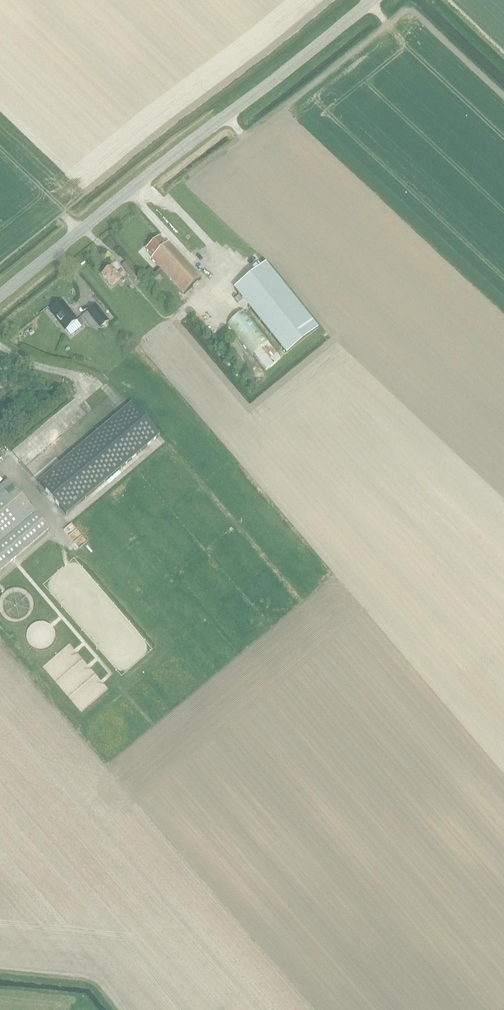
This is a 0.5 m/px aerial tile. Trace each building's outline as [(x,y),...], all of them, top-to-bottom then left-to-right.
[(184,294),(201,279),(169,243),(167,245),(160,237),(146,250),(153,257),(152,259),(184,294)] [(126,261),(121,265),(134,281),(139,277),(126,261)] [(317,328),(267,264),(235,290),(285,353),(317,328)] [(111,286),(120,280),(122,283),(125,280),(122,277),(125,274),(122,270),(117,274),(111,267),(102,274),(111,286)] [(50,312),(65,330),(78,320),(63,302),(50,312)] [(96,305),(87,312),(100,328),(109,321),(96,305)] [(244,309),(227,324),(254,354),(255,353),(269,368),(283,356),(269,341),(271,339),(244,309)] [(6,372),(15,365),(12,361),(3,369),(6,372)] [(132,403),(39,482),(66,514),(159,435),(132,403)] [(0,487),(0,571),(50,528),(8,480),(0,487)]
